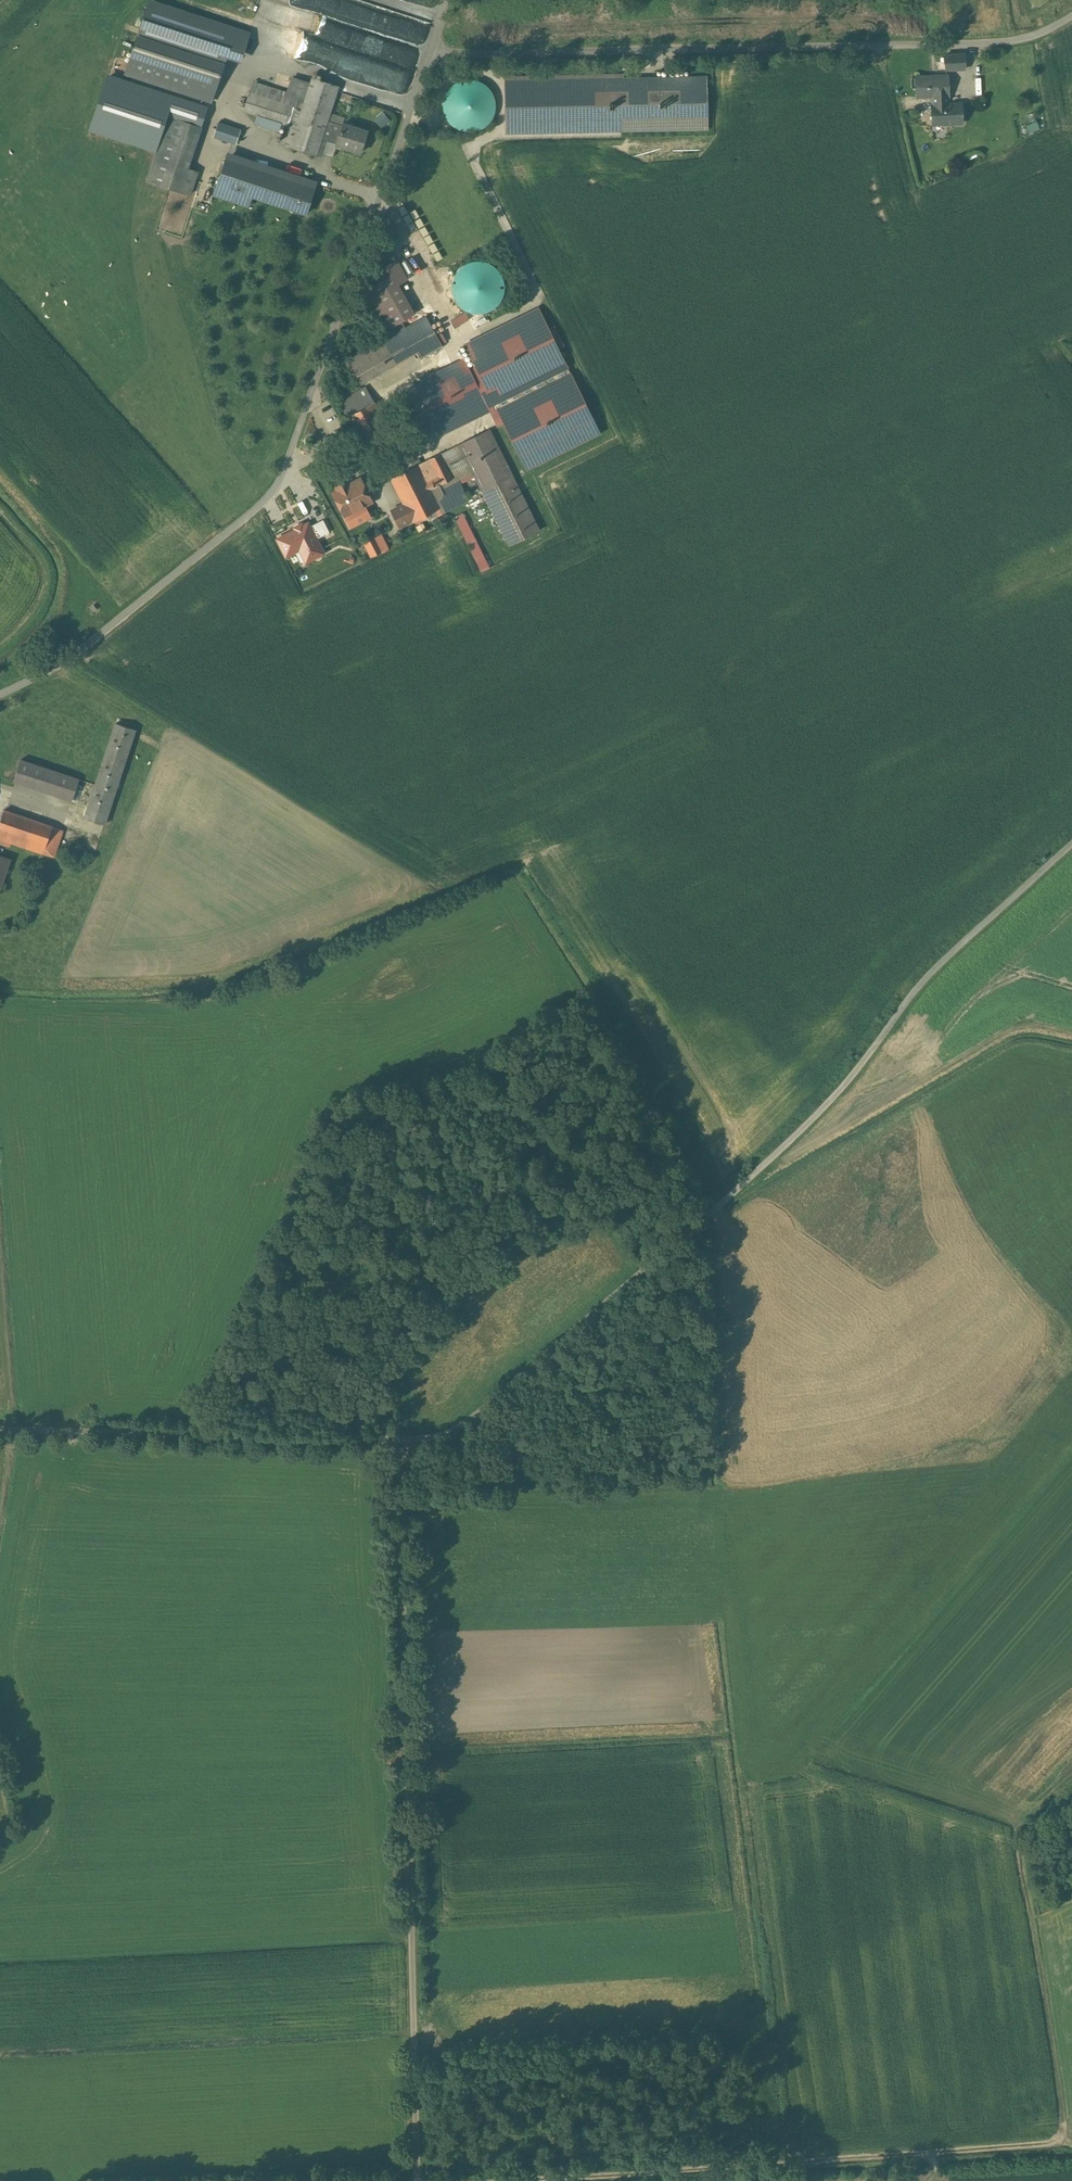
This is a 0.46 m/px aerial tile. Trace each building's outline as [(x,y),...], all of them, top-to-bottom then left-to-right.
[(430,25),(343,0),(335,0),(334,5),(337,5),(335,10),(323,7),(321,13),(425,43),(430,25)] [(240,60),(247,37),(149,4),(125,73),(211,101),(226,55),(240,60)] [(325,39),(319,61),(367,76),(374,53),(325,39)] [(963,54),(944,55),(945,70),(964,69),(963,54)] [(620,78),(619,74),(505,77),(506,132),(620,130),(707,128),(707,77),(620,78)] [(343,121),(344,117),(331,113),(338,87),(312,78),(310,82),(292,76),(287,92),(254,81),(244,110),(257,115),(254,123),(283,133),(280,143),(323,157),(328,142),(335,144),(343,121)] [(917,97),(933,96),(934,105),(948,105),(947,76),(916,77),(916,78),(916,87),(917,97)] [(493,115),(495,105),(493,95),(487,86),(479,81),(469,79),(459,81),(450,87),(445,96),(443,106),(445,116),(451,124),(460,129),(470,131),(480,129),(488,123),(493,115)] [(384,103),(402,110),(406,102),(387,94),(384,103)] [(934,105),(931,106),(932,124),(962,122),(961,104),(948,105),(934,105)] [(204,116),(172,105),(148,180),(188,193),(190,194),(197,172),(186,169),(204,116)] [(1031,132),(1042,127),(1038,119),(1027,124),(1031,132)] [(343,121),(335,144),(361,152),(369,130),(343,121)] [(231,128),(212,131),(214,144),(233,140),(231,128)] [(316,184),(226,154),(214,193),(216,194),(249,205),(252,196),(305,214),(316,184)] [(502,296),(504,286),(502,276),(496,267),(487,262),(477,260),(467,262),(459,268),(453,277),(452,287),(454,297),(460,305),(468,311),(478,312),(488,310),(497,304),(502,296)] [(406,280),(396,261),(377,271),(383,280),(364,291),(389,336),(345,361),(359,384),(417,351),(421,359),(442,346),(441,343),(446,341),(441,332),(436,335),(426,316),(404,327),(400,320),(414,313),(397,285),(406,280)] [(538,308),(465,344),(476,366),(470,369),(469,370),(488,407),(492,405),(493,408),(495,410),(497,409),(526,468),(600,432),(538,308)] [(464,312),(451,320),(454,327),(469,319),(464,312)] [(465,359),(414,384),(440,434),(493,408),(492,405),(488,407),(469,370),(470,369),(465,359)] [(348,416),(373,402),(365,388),(340,402),(348,416)] [(373,402),(348,416),(372,458),(397,444),(373,402)] [(538,530),(489,429),(421,463),(419,458),(411,462),(413,466),(404,471),(400,462),(387,468),(404,503),(391,509),(399,526),(412,520),(412,521),(429,513),(432,518),(468,500),(458,479),(474,472),(510,545),(538,530)] [(359,479),(349,484),(355,495),(365,490),(359,479)] [(371,501),(365,490),(355,495),(349,484),(348,481),(335,487),(337,490),(333,492),(344,515),(364,505),(371,501)] [(364,505),(344,515),(350,526),(370,516),(364,505)] [(463,512),(454,517),(456,521),(481,572),(490,568),(463,512)] [(381,535),(366,543),(371,554),(387,547),(381,535)] [(135,730),(114,724),(95,785),(84,819),(104,826),(135,730)] [(78,779),(20,760),(13,782),(71,801),(78,779)] [(3,810),(0,819),(0,843),(12,847),(13,842),(53,856),(61,830),(3,810)] [(9,859),(0,857),(0,885),(9,859)]
